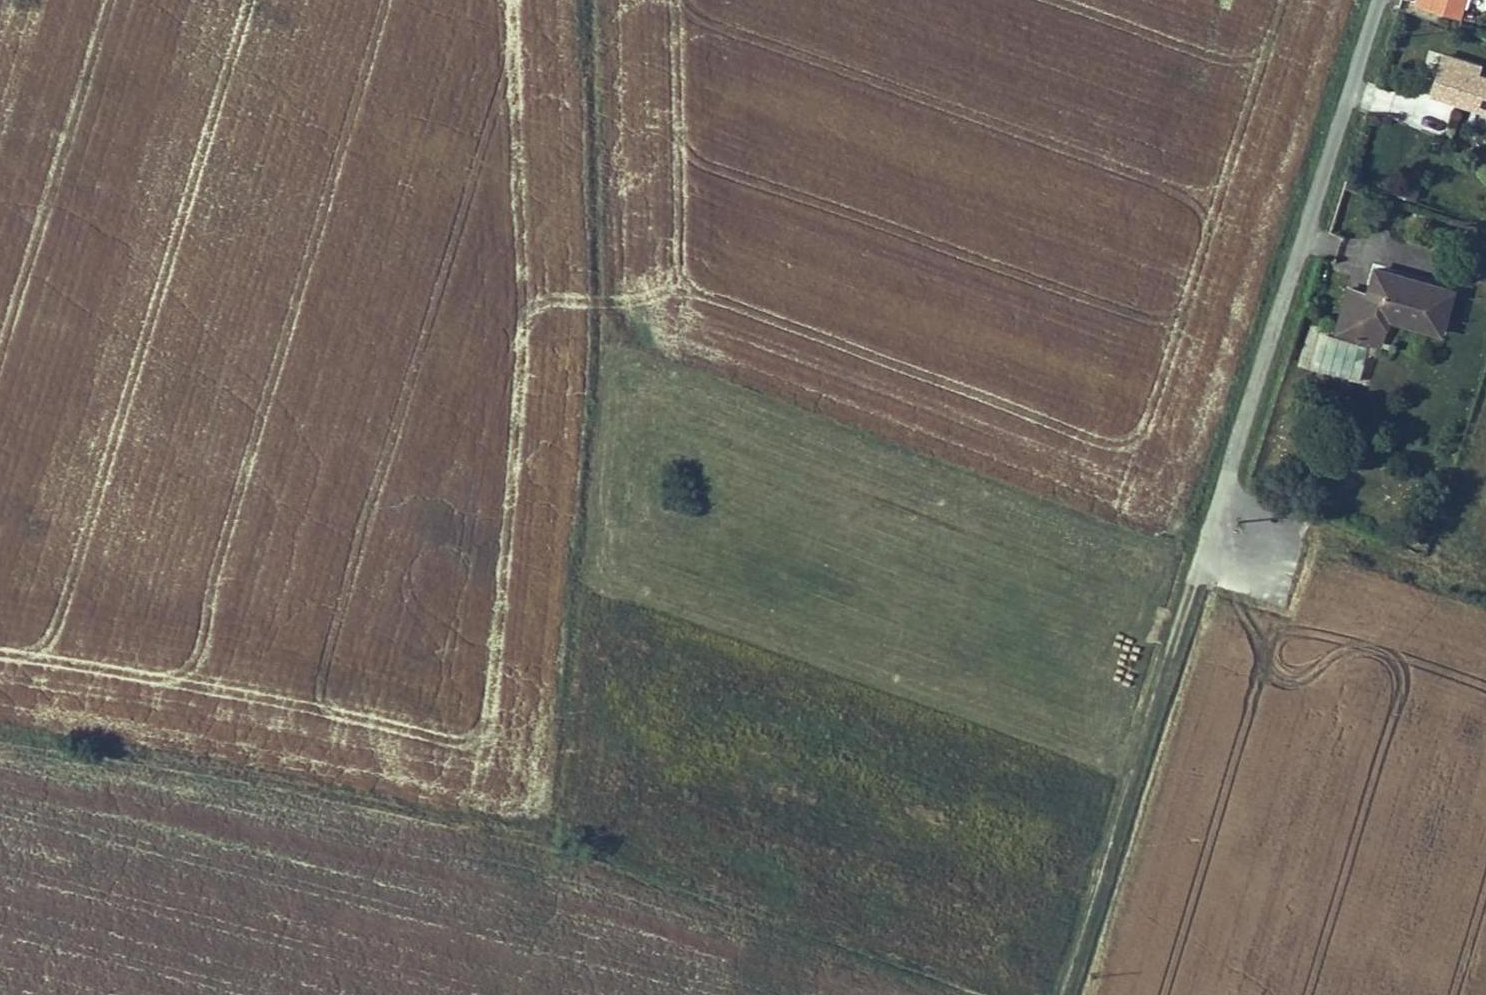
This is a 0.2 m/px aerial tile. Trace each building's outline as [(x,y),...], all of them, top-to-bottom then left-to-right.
[(1431,3),(1456,11),(1458,7),(1460,0),(1431,0),(1431,3)] [(1458,7),(1456,11),(1472,17),(1478,0),(1460,0),(1458,7)] [(1372,292),(1355,287),(1339,334),(1359,340),(1368,310),(1394,318),(1445,333),(1459,290),(1380,267),(1372,292)] [(1385,349),(1394,318),(1368,310),(1359,340),(1385,349)] [(1310,328),(1299,367),(1358,383),(1369,344),(1310,328)]
